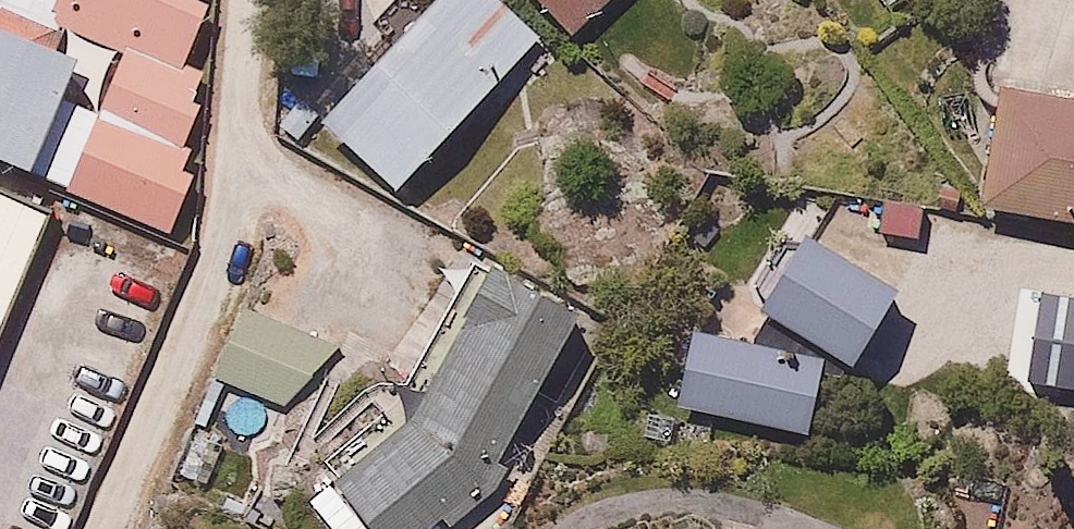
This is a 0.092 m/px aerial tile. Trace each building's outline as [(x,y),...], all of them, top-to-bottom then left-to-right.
[(7,13),(91,48),(61,119),(128,147),(170,67),(174,0),(12,0),(7,13)] [(509,0),(436,0),(326,108),(397,180),(544,36),(509,0)] [(573,30),(605,0),(545,0),(573,30)] [(0,29),(0,160),(7,163),(54,51),(0,29)] [(997,74),(980,205),(1073,217),(1073,84),(997,74)] [(0,206),(0,250),(16,213),(0,206)] [(905,276),(810,218),(764,293),(859,352),(905,276)] [(340,470),(381,528),(424,528),(442,515),(450,524),(490,496),(512,457),(501,452),(583,298),(498,254),(419,406),(340,470)] [(220,372),(284,399),(323,356),(338,354),(338,330),(311,329),(248,303),(220,372)] [(808,429),(826,350),(702,322),(684,401),(808,429)]
